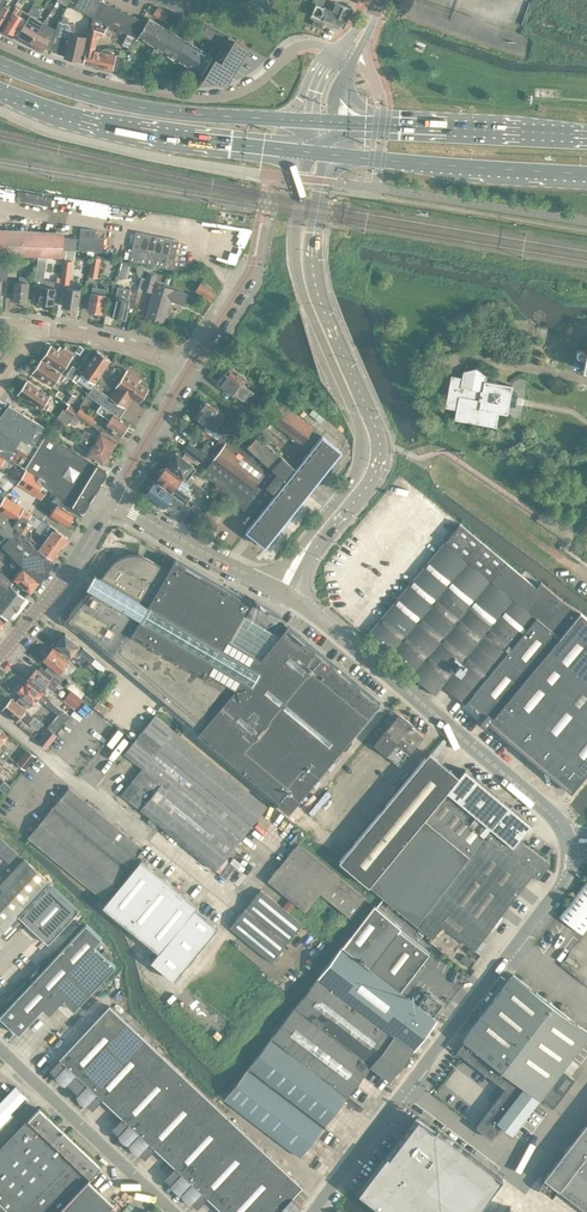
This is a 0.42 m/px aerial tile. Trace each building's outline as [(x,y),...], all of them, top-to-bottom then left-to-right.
[(9,9),(3,5),(6,0),(0,0),(0,24),(9,9)] [(92,17),(92,15),(94,15),(101,0),(77,0),(74,8),(92,17)] [(82,63),(98,66),(101,52),(93,50),(95,40),(97,40),(98,40),(99,34),(102,35),(105,23),(127,33),(134,36),(142,19),(101,0),(94,15),(92,15),(92,17),(88,37),(86,49),(82,63)] [(155,1),(154,2),(178,13),(184,0),(153,0),(155,1)] [(249,1),(269,11),(274,0),(249,0),(249,1)] [(319,18),(344,27),(349,16),(348,16),(351,8),(334,2),(331,9),(324,7),(319,18)] [(17,36),(30,44),(42,22),(36,18),(35,19),(33,17),(38,8),(33,5),(28,13),(24,20),(26,22),(17,36)] [(16,6),(13,12),(3,27),(15,35),(28,13),(16,6)] [(154,15),(164,21),(168,15),(158,9),(154,15)] [(165,21),(170,24),(175,15),(170,12),(165,21)] [(138,36),(150,44),(162,26),(149,18),(138,36)] [(66,32),(68,22),(58,20),(56,30),(53,42),(54,42),(52,48),(65,51),(64,57),(80,60),(86,36),(85,36),(85,38),(77,37),(77,34),(66,32)] [(42,22),(30,44),(42,51),(46,44),(52,48),(54,42),(53,42),(56,30),(42,22)] [(202,33),(222,46),(228,37),(207,24),(202,33)] [(150,44),(163,52),(174,33),(162,26),(150,44)] [(127,33),(121,44),(128,47),(134,36),(127,33)] [(163,52),(176,59),(187,41),(174,33),(163,52)] [(228,37),(222,46),(202,80),(227,84),(242,60),(249,48),(228,35),(228,37)] [(176,59),(188,67),(199,48),(187,41),(176,59)] [(199,48),(188,67),(201,74),(212,56),(199,48)] [(101,52),(98,66),(113,69),(116,55),(101,52)] [(118,52),(114,67),(121,69),(125,53),(118,52)] [(18,192),(17,201),(52,203),(52,193),(18,192)] [(105,236),(96,236),(96,228),(81,227),(80,249),(105,250),(105,236)] [(38,256),(62,256),(62,247),(75,248),(76,238),(63,237),(63,231),(0,228),(0,255),(38,256)] [(67,254),(66,258),(75,260),(76,255),(76,251),(67,250),(67,254)] [(34,284),(40,285),(38,302),(53,304),(56,281),(43,280),(46,261),(46,256),(38,256),(38,260),(34,284)] [(89,275),(97,277),(100,258),(93,257),(89,275)] [(17,262),(11,261),(10,261),(8,275),(16,276),(17,262)] [(61,283),(69,284),(72,262),(64,261),(61,283)] [(118,276),(125,278),(128,267),(127,266),(128,262),(122,261),(118,276)] [(0,298),(2,279),(7,280),(8,266),(0,265),(0,298)] [(143,289),(153,292),(146,316),(163,321),(170,300),(183,304),(186,293),(173,289),(153,282),(156,276),(148,273),(143,289)] [(13,299),(27,300),(29,277),(19,276),(19,281),(15,281),(13,299)] [(195,290),(209,300),(214,292),(200,283),(195,290)] [(106,288),(93,286),(88,309),(101,312),(106,288)] [(125,310),(128,300),(128,299),(130,289),(118,286),(115,296),(111,314),(115,315),(115,317),(125,320),(128,311),(125,310)] [(63,306),(77,308),(80,289),(66,287),(63,306)] [(51,345),(42,358),(62,372),(73,355),(60,346),(57,349),(51,345)] [(80,345),(75,351),(79,354),(83,348),(80,345)] [(97,350),(81,374),(80,375),(76,373),(72,379),(76,382),(77,380),(89,389),(94,382),(95,383),(111,360),(97,350)] [(62,372),(42,358),(32,372),(52,386),(62,372)] [(218,384),(233,395),(234,393),(242,399),(243,398),(249,403),(255,394),(242,384),(246,378),(230,366),(229,367),(226,367),(224,370),(224,373),(223,374),(224,375),(218,384)] [(510,395),(511,393),(512,385),(485,381),(486,375),(477,368),(475,367),(463,371),(462,377),(451,375),(445,407),(456,409),(454,419),(496,427),(499,412),(507,414),(509,404),(516,406),(517,396),(510,395)] [(125,372),(114,388),(128,398),(129,395),(139,402),(148,388),(139,382),(141,379),(137,376),(135,379),(125,372)] [(17,394),(41,410),(49,397),(26,381),(17,394)] [(128,398),(114,388),(109,396),(93,385),(87,394),(120,417),(126,407),(122,405),(128,398)] [(58,390),(56,394),(62,398),(64,394),(58,390)] [(63,400),(69,404),(75,395),(69,391),(63,400)] [(260,412),(302,443),(314,427),(271,396),(260,412)] [(196,417),(214,429),(222,435),(213,448),(205,442),(201,449),(212,457),(232,431),(219,422),(224,414),(205,401),(205,402),(202,403),(199,407),(200,409),(199,410),(200,411),(196,417)] [(240,403),(235,409),(241,414),(243,411),(244,410),(247,412),(249,410),(240,403)] [(0,416),(0,454),(5,458),(6,456),(26,468),(33,472),(39,476),(45,480),(50,483),(47,489),(55,494),(60,498),(76,508),(77,509),(83,512),(108,471),(40,429),(43,425),(13,407),(9,404),(0,416)] [(58,419),(66,425),(77,410),(69,404),(58,419)] [(98,410),(101,411),(110,417),(105,424),(121,435),(129,423),(102,405),(98,410)] [(75,413),(89,423),(94,416),(80,406),(75,413)] [(241,414),(240,416),(246,421),(250,416),(243,411),(241,414)] [(74,414),(70,421),(74,423),(78,416),(74,414)] [(84,430),(81,435),(110,453),(118,441),(100,430),(96,437),(84,430)] [(203,472),(221,486),(218,490),(226,497),(227,497),(255,518),(245,531),(265,546),(341,451),(322,435),(295,468),(258,433),(247,445),(232,433),(203,472)] [(110,453),(81,435),(78,440),(87,445),(87,444),(90,446),(86,454),(103,464),(110,453)] [(187,442),(183,449),(200,462),(205,455),(187,442)] [(171,460),(167,465),(177,473),(176,474),(189,484),(205,496),(205,495),(207,496),(208,495),(207,493),(207,492),(192,481),(194,478),(190,475),(196,468),(176,453),(175,454),(174,453),(172,453),(169,457),(170,459),(171,460)] [(172,491),(170,493),(183,503),(188,496),(183,492),(189,484),(176,474),(166,467),(165,468),(162,468),(160,471),(161,473),(157,479),(172,491)] [(31,475),(23,488),(30,491),(39,476),(33,472),(26,468),(24,471),(31,475)] [(24,471),(17,484),(23,488),(31,475),(24,471)] [(39,476),(30,491),(36,495),(45,480),(39,476)] [(45,480),(36,495),(41,498),(44,493),(47,489),(50,483),(45,480)] [(183,503),(170,493),(155,481),(151,487),(148,487),(146,490),(146,493),(145,494),(163,507),(168,500),(179,508),(183,503)] [(60,498),(55,494),(49,504),(54,507),(57,502),(60,498)] [(0,504),(0,511),(3,513),(11,500),(4,496),(0,504)] [(57,502),(54,507),(49,514),(66,525),(74,514),(73,513),(76,508),(60,498),(57,502)] [(407,498),(337,582),(367,607),(438,523),(407,498)] [(11,500),(3,513),(9,517),(17,504),(11,500)] [(17,504),(9,517),(16,521),(24,509),(24,508),(17,504)] [(180,521),(188,526),(198,513),(189,506),(185,511),(187,512),(180,521)] [(6,550),(15,558),(23,566),(37,578),(39,579),(40,579),(52,562),(31,542),(31,537),(31,531),(29,530),(32,525),(32,524),(37,516),(24,508),(24,509),(16,521),(14,525),(0,512),(0,556),(6,550)] [(560,635),(580,611),(564,600),(541,581),(536,587),(460,523),(365,636),(434,693),(443,684),(465,702),(537,615),(560,635)] [(53,527),(46,538),(62,549),(70,539),(53,527)] [(62,549),(46,538),(38,549),(54,560),(62,549)] [(249,603),(248,603),(174,559),(168,569),(148,557),(140,554),(132,554),(124,555),(117,559),(111,565),(101,577),(95,573),(87,586),(91,588),(64,620),(76,630),(78,628),(200,729),(197,732),(279,800),(277,802),(288,812),(379,703),(286,626),(279,634),(243,613),(249,603)] [(36,584),(34,582),(37,578),(23,566),(15,558),(9,564),(18,572),(13,578),(30,592),(36,584)] [(8,619),(26,597),(9,584),(12,581),(0,572),(0,612),(8,619)] [(571,792),(586,772),(586,617),(580,611),(560,635),(537,615),(465,702),(483,717),(480,721),(485,726),(488,722),(500,732),(503,728),(511,726),(516,741),(525,738),(531,754),(540,750),(546,766),(555,763),(563,784),(571,792)] [(80,645),(65,633),(56,644),(71,656),(80,645)] [(83,647),(79,651),(91,662),(95,657),(83,647)] [(44,658),(43,660),(49,664),(45,669),(60,681),(64,676),(58,672),(68,660),(53,648),(48,653),(46,653),(44,656),(44,658)] [(45,685),(52,691),(60,681),(45,669),(41,665),(38,669),(36,668),(27,679),(41,690),(45,685)] [(18,690),(17,691),(32,704),(38,697),(58,714),(59,713),(65,718),(69,714),(27,680),(24,683),(23,683),(23,684),(20,684),(17,687),(18,690)] [(71,686),(63,696),(74,704),(82,695),(71,686)] [(2,709),(16,721),(21,715),(29,722),(34,717),(11,698),(2,709)] [(399,713),(397,715),(373,744),(399,765),(405,758),(402,755),(405,751),(408,754),(424,736),(412,726),(411,727),(410,726),(412,723),(399,713)] [(122,793),(150,817),(147,820),(154,826),(157,822),(215,869),(251,825),(266,806),(179,735),(182,732),(176,727),(174,730),(155,715),(124,753),(143,768),(122,793)] [(38,741),(46,747),(56,735),(49,728),(38,741)] [(26,748),(14,761),(23,769),(34,755),(26,748)] [(442,924),(470,946),(474,949),(532,873),(538,878),(549,863),(548,862),(548,863),(529,849),(529,848),(518,840),(531,824),(465,769),(459,776),(441,762),(429,752),(385,805),(379,812),(339,861),(369,885),(416,925),(432,938),(442,924)] [(0,784),(0,789),(4,792),(9,786),(10,786),(10,785),(4,780),(0,784)] [(102,897),(143,848),(69,787),(28,836),(102,897)] [(9,844),(4,839),(0,844),(0,853),(9,844)] [(269,879),(305,910),(320,892),(351,917),(366,898),(298,843),(269,879)] [(5,858),(14,849),(9,844),(0,853),(0,854),(5,858)] [(14,849),(5,858),(10,863),(19,853),(14,849)] [(24,858),(0,884),(0,933),(8,925),(12,929),(21,920),(16,916),(18,914),(49,881),(24,858)] [(151,960),(174,979),(217,927),(194,908),(197,904),(141,858),(103,905),(158,951),(151,960)] [(582,933),(586,926),(586,879),(559,915),(582,933)] [(49,881),(18,914),(48,943),(79,909),(49,881)] [(229,927),(271,961),(302,923),(288,912),(296,903),(290,898),(282,907),(260,889),(229,927)] [(342,945),(318,975),(413,1049),(436,1019),(400,991),(429,952),(399,929),(401,927),(374,905),(342,945)] [(24,990),(43,1008),(49,1014),(62,999),(73,1010),(115,965),(94,946),(101,938),(86,923),(24,990)] [(480,954),(474,949),(470,946),(466,951),(476,959),(480,954)] [(460,959),(470,967),(474,962),(464,954),(460,959)] [(458,1050),(457,1051),(458,1051),(506,1087),(476,1126),(491,1138),(502,1124),(512,1132),(539,1097),(552,1107),(574,1078),(561,1068),(586,1035),(586,1031),(513,974),(463,1038),(465,1040),(458,1050)] [(413,1049),(318,975),(294,1007),(371,1065),(390,1079),(413,1049)] [(24,990),(0,1015),(0,1017),(18,1034),(43,1008),(24,990)] [(418,1003),(433,1015),(440,1006),(425,995),(418,1003)] [(59,1058),(60,1059),(50,1069),(66,1084),(67,1082),(77,1092),(78,1092),(136,1030),(134,1028),(137,1025),(130,1017),(126,1021),(109,1005),(96,1019),(59,1058)] [(294,1007),(272,1036),(347,1096),(371,1065),(294,1007)] [(136,1030),(78,1092),(77,1092),(76,1093),(92,1109),(102,1098),(112,1108),(162,1054),(161,1053),(163,1050),(158,1046),(155,1048),(148,1042),(151,1039),(145,1033),(142,1036),(136,1030)] [(347,1096),(272,1036),(248,1067),(324,1126),(347,1096)] [(112,1128),(128,1143),(188,1079),(162,1054),(112,1108),(122,1117),(112,1128)] [(248,1067),(224,1098),(300,1156),(324,1126),(248,1067)] [(154,1147),(165,1157),(214,1104),(188,1079),(128,1143),(145,1158),(154,1147)] [(11,1114),(10,1113),(26,1096),(15,1086),(0,1102),(0,1126),(11,1114)] [(165,1177),(188,1199),(248,1135),(214,1104),(165,1157),(175,1166),(165,1177)] [(100,1166),(63,1131),(64,1130),(62,1129),(56,1124),(48,1116),(47,1115),(47,1116),(39,1108),(16,1131),(0,1149),(0,1211),(105,1211),(113,1203),(112,1202),(108,1206),(85,1184),(89,1180),(88,1179),(90,1177),(100,1166)] [(359,1191),(386,1211),(476,1211),(502,1177),(437,1128),(436,1129),(419,1116),(389,1156),(387,1154),(359,1191)] [(586,1211),(586,1121),(544,1177),(586,1211)] [(223,1211),(230,1211),(277,1162),(248,1135),(188,1199),(197,1207),(207,1197),(223,1211)] [(269,1204),(293,1178),(277,1162),(230,1211),(261,1211),(269,1204)] [(269,1204),(277,1211),(294,1211),(301,1205),(292,1196),(302,1186),(293,1178),(269,1204)]
